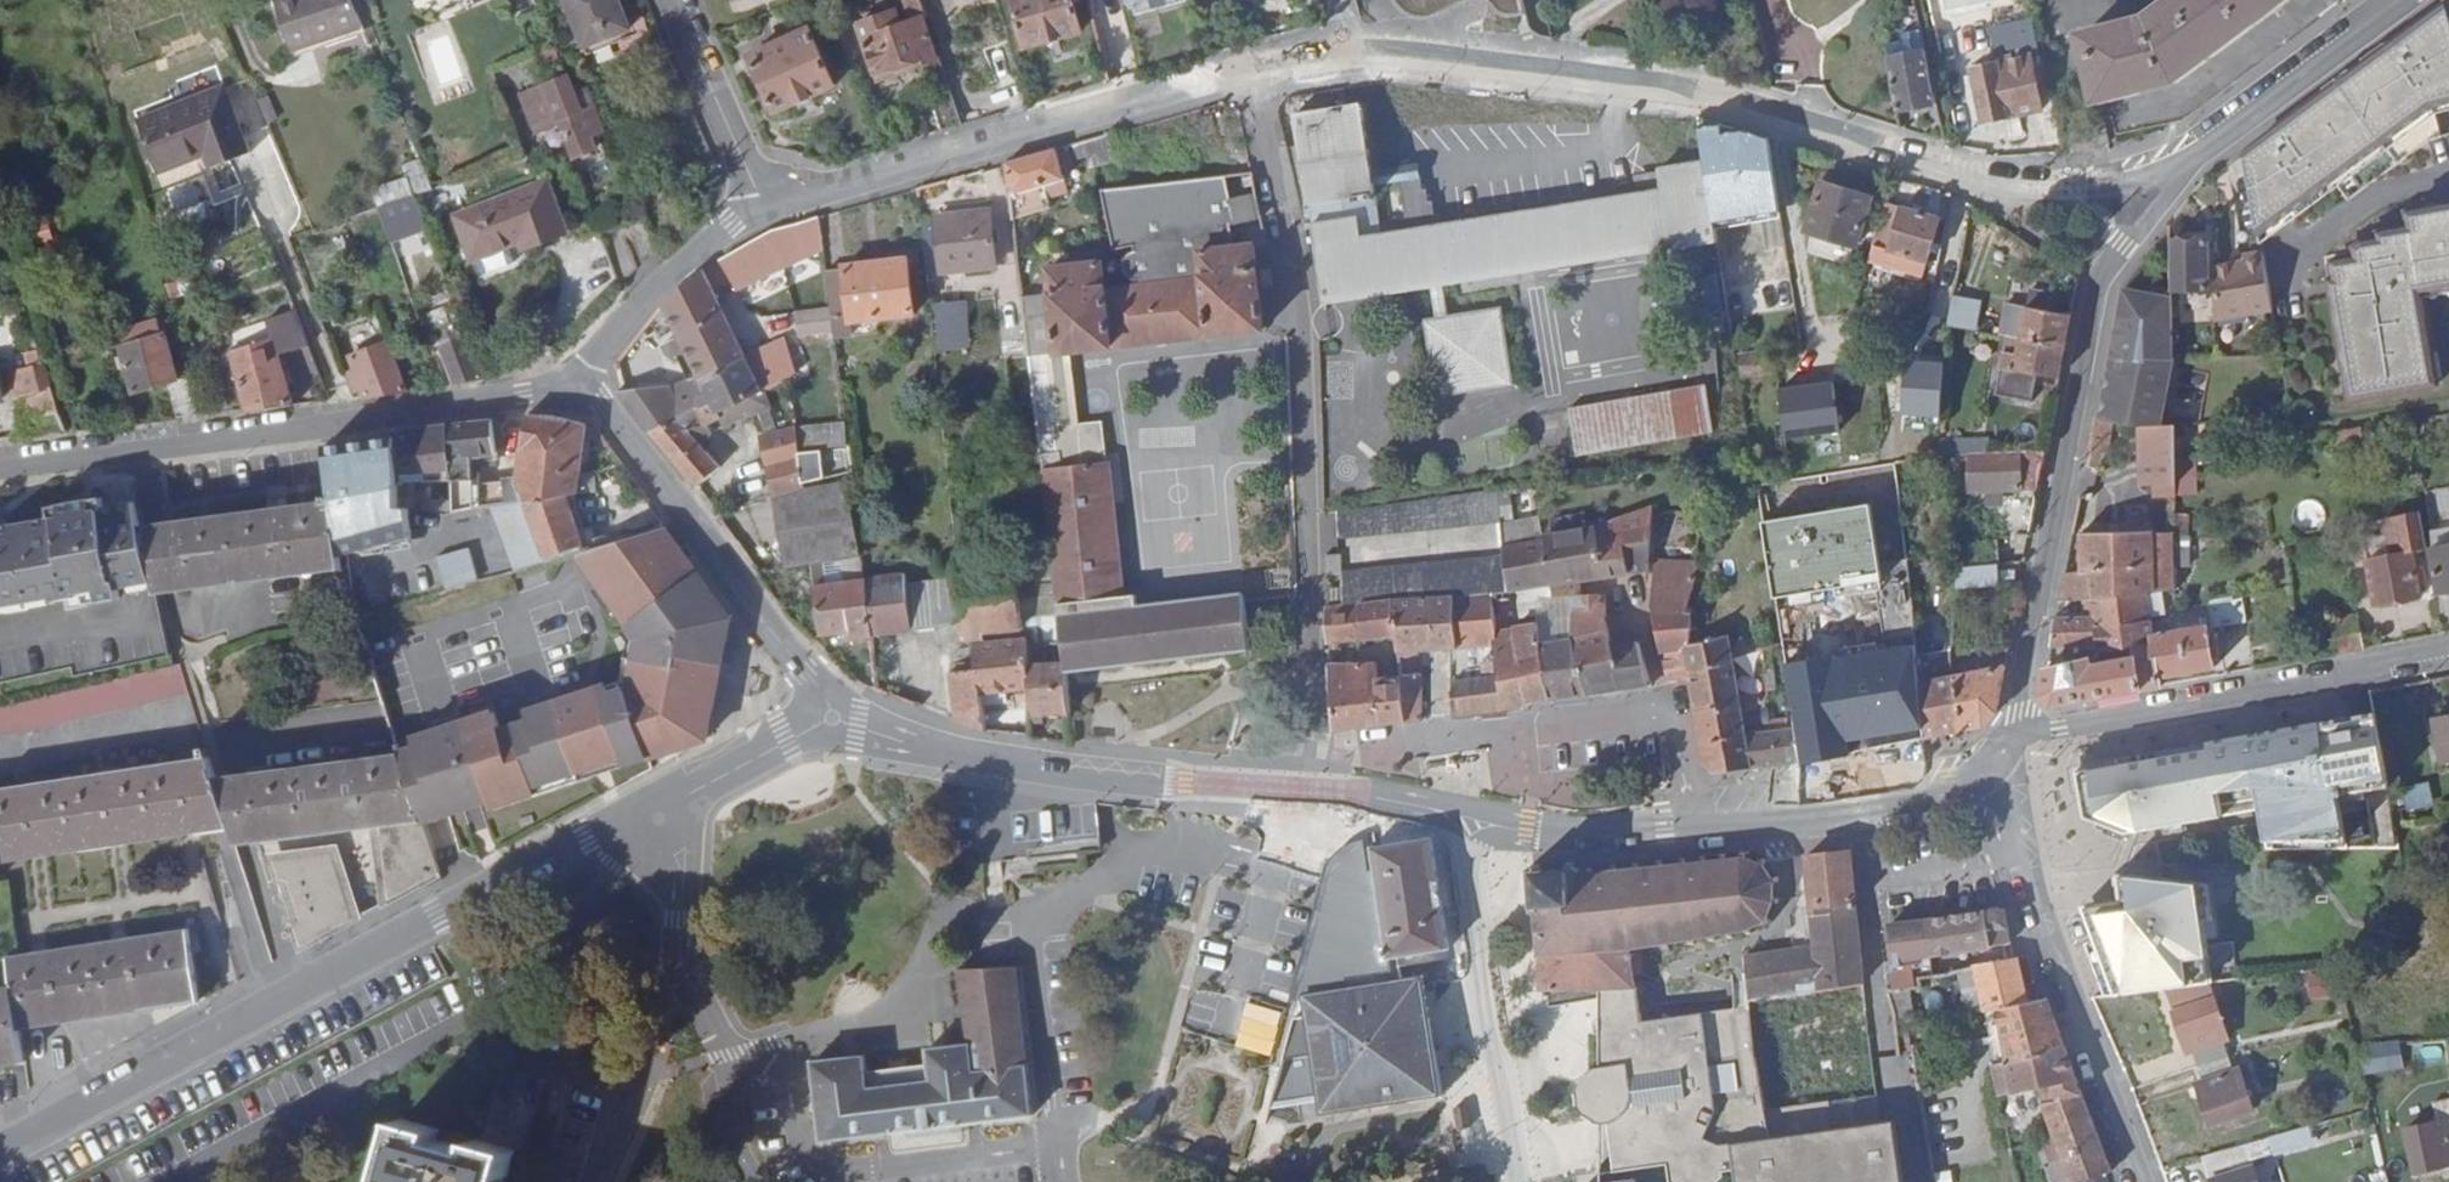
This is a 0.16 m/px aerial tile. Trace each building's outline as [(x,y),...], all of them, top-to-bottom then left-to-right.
[(295,44),(295,45),(359,19),(351,0),(277,0),(295,44)] [(585,40),(631,21),(622,0),(569,0),(585,40)] [(1029,43),(1083,27),(1074,0),(1016,0),(1029,43)] [(1133,11),(1172,0),(1130,0),(1133,11)] [(1523,9),(1521,0),(1489,0),(1496,6),(1504,11),(1523,9)] [(2090,28),(2103,89),(2179,73),(2278,0),(2172,0),(2152,14),(2090,28)] [(2442,104),(2448,102),(2448,10),(2447,1),(2419,22),(2426,34),(2442,104)] [(926,26),(931,25),(930,22),(923,2),(911,6),(917,28),(904,32),(900,19),(863,32),(878,80),(937,61),(926,26)] [(2269,176),(2277,225),(2393,115),(2442,104),(2426,34),(2419,22),(2262,138),(2275,157),(2270,161),(2275,172),(2269,176)] [(810,28),(751,51),(774,107),(833,84),(810,28)] [(1897,117),(1940,107),(1928,53),(1886,63),(1897,117)] [(2036,59),(1979,70),(1982,85),(1963,89),(1971,125),(2047,109),(2036,59)] [(553,97),(577,87),(569,69),(545,79),(553,97)] [(210,79),(127,114),(150,168),(196,148),(201,163),(237,147),(210,79)] [(578,106),(594,100),(588,83),(577,87),(553,97),(545,79),(526,87),(540,121),(562,111),(578,106)] [(941,128),(963,121),(951,86),(930,94),(941,128)] [(578,106),(562,111),(577,150),(599,142),(594,127),(604,124),(594,100),(578,106)] [(2277,225),(2258,243),(2259,253),(2322,195),(2398,123),(2448,112),(2448,102),(2442,104),(2393,115),(2277,225)] [(1436,398),(1511,386),(1498,309),(1444,317),(1439,286),(1715,240),(1713,228),(1712,219),(1703,163),(1660,169),(1662,183),(1639,186),(1640,195),(1441,227),(1440,214),(1435,214),(1434,206),(1429,206),(1428,197),(1423,197),(1421,185),(1416,185),(1414,172),(1374,178),(1370,152),(1362,105),(1295,115),(1326,305),(1430,287),(1434,318),(1424,320),(1436,398)] [(2448,126),(2448,112),(2398,123),(2322,195),(2332,204),(2405,135),(2448,126)] [(1703,163),(1712,219),(1778,208),(1765,137),(1718,122),(1698,126),(1703,163)] [(2448,395),(2448,285),(2421,290),(2424,311),(2431,346),(2438,345),(2443,373),(2436,373),(2437,379),(2357,395),(2350,396),(2341,347),(2338,328),(2336,316),(2334,305),(2331,291),(2329,276),(2325,258),(2332,257),(2355,253),(2354,245),(2363,237),(2379,234),(2378,225),(2407,221),(2405,204),(2423,201),(2433,200),(2442,198),(2448,196),(2448,126),(2405,135),(2332,204),(2322,195),(2259,253),(2269,309),(2287,426),(2448,395)] [(1107,132),(1072,142),(1075,154),(1109,144),(1107,132)] [(2275,157),(2262,138),(2243,152),(2249,184),(2254,219),(2258,243),(2277,225),(2269,176),(2275,172),(2270,161),(2275,157)] [(1006,161),(1012,215),(1050,205),(1047,193),(1065,187),(1053,147),(1006,161)] [(1219,247),(1217,225),(1227,224),(1235,220),(1233,201),(1230,171),(1081,189),(1090,262),(1044,267),(1046,292),(1052,352),(1262,329),(1252,245),(1229,247),(1219,247)] [(520,237),(524,245),(567,228),(545,177),(455,213),(472,255),(520,237)] [(1817,183),(1801,233),(1824,239),(1848,246),(1864,197),(1817,183)] [(384,190),(352,198),(359,221),(391,213),(384,190)] [(2424,311),(2419,312),(2415,287),(2448,280),(2448,196),(2442,198),(2445,221),(2434,223),(2431,208),(2424,209),(2423,201),(2405,204),(2407,221),(2378,225),(2379,234),(2363,237),(2354,245),(2355,253),(2332,257),(2336,275),(2351,273),(2351,278),(2357,277),(2358,286),(2331,291),(2334,305),(2341,303),(2346,327),(2338,328),(2341,347),(2349,346),(2357,395),(2437,379),(2436,373),(2431,346),(2424,311)] [(1235,220),(1260,216),(1256,198),(1233,201),(1235,220)] [(2433,200),(2423,201),(2424,209),(2431,208),(2434,223),(2445,221),(2442,198),(2433,200)] [(1939,214),(1883,203),(1875,247),(1931,257),(1939,214)] [(1712,219),(1713,228),(1779,218),(1778,208),(1712,219)] [(923,214),(927,267),(992,263),(989,211),(923,214)] [(645,257),(661,247),(648,216),(632,223),(645,257)] [(1229,247),(1227,224),(1217,225),(1219,247),(1229,247)] [(628,228),(605,238),(620,274),(640,261),(628,228)] [(779,229),(725,258),(740,287),(783,267),(779,229)] [(1822,250),(1824,239),(1801,233),(1798,243),(1822,250)] [(2206,242),(2170,242),(2170,250),(2170,291),(2206,291),(2206,242)] [(843,256),(849,311),(914,305),(907,250),(843,256)] [(2259,250),(2239,254),(2240,260),(2222,262),(2225,317),(2269,309),(2259,250)] [(825,257),(832,312),(849,311),(843,256),(825,257)] [(2336,275),(2332,257),(2325,258),(2329,276),(2336,275)] [(700,372),(746,350),(706,268),(665,299),(681,331),(665,339),(671,352),(687,344),(700,372)] [(1720,337),(1730,336),(1720,271),(1715,272),(1719,303),(1715,303),(1720,337)] [(2329,276),(2331,291),(2358,286),(2357,277),(2351,278),(2351,273),(2336,275),(2329,276)] [(2424,311),(2421,290),(2448,285),(2448,280),(2415,287),(2419,312),(2424,311)] [(488,374),(450,285),(425,296),(458,377),(488,374)] [(2029,290),(2019,341),(2062,350),(2068,317),(2047,313),(2051,294),(2029,290)] [(2160,297),(2123,290),(2111,360),(2114,360),(2139,357),(2170,356),(2170,293),(2161,292),(2160,297)] [(1046,292),(1021,295),(1027,355),(1052,352),(1046,292)] [(1945,326),(1977,330),(1981,299),(1949,295),(1945,326)] [(936,349),(968,348),(966,301),(934,302),(936,349)] [(2341,303),(2334,305),(2336,316),(2338,328),(2346,327),(2341,303)] [(225,323),(250,405),(294,398),(282,359),(278,347),(285,345),(297,341),(286,305),(225,323)] [(179,411),(202,408),(192,372),(181,375),(166,330),(162,331),(158,320),(121,333),(124,345),(122,345),(137,389),(168,378),(179,411)] [(791,366),(788,330),(746,350),(761,381),(791,366)] [(364,379),(367,388),(410,382),(391,335),(353,350),(358,365),(354,367),(359,381),(364,379)] [(2062,350),(2019,341),(2010,389),(2031,394),(2035,378),(2056,382),(2062,350)] [(288,357),(285,345),(278,347),(282,359),(288,357)] [(2431,346),(2436,373),(2443,373),(2438,345),(2431,346)] [(2349,346),(2341,347),(2350,396),(2357,395),(2349,346)] [(712,398),(698,405),(705,418),(719,412),(724,409),(727,416),(763,399),(756,383),(761,381),(746,350),(700,372),(712,398)] [(1744,377),(1762,373),(1756,350),(1738,355),(1744,377)] [(1051,462),(1047,424),(1041,353),(1027,355),(1034,424),(1037,455),(1040,474),(1056,473),(1055,462),(1051,462)] [(2139,423),(2143,424),(2170,423),(2170,356),(2139,357),(2139,423)] [(2111,360),(2101,418),(2107,419),(2137,423),(2139,423),(2139,357),(2114,360),(2111,360)] [(56,394),(47,365),(15,376),(24,404),(56,394)] [(621,390),(651,428),(698,405),(712,398),(700,372),(676,384),(621,390)] [(1705,383),(1565,408),(1573,457),(1714,433),(1705,383)] [(51,423),(55,438),(70,436),(56,394),(24,404),(32,429),(51,423)] [(698,405),(651,428),(697,483),(719,468),(698,438),(712,429),(705,418),(698,405)] [(558,417),(526,415),(523,478),(528,497),(546,554),(581,542),(566,491),(582,489),(584,423),(558,417)] [(2095,417),(2093,424),(2106,427),(2107,419),(2101,418),(2095,417)] [(447,426),(451,455),(497,449),(494,419),(447,426)] [(1055,462),(1101,458),(1097,420),(1047,424),(1051,462),(1055,462)] [(2139,423),(2137,423),(2137,483),(2147,483),(2152,483),(2170,484),(2170,423),(2143,424),(2139,423)] [(2347,423),(2330,426),(2333,443),(2350,439),(2347,423)] [(761,428),(765,454),(797,446),(797,441),(796,424),(761,428)] [(1019,456),(1037,455),(1034,424),(1017,425),(1019,456)] [(2093,424),(2089,448),(2101,451),(2106,427),(2093,424)] [(414,480),(453,476),(452,463),(451,455),(447,426),(395,432),(396,438),(405,505),(417,506),(414,480)] [(797,446),(800,467),(846,464),(849,463),(846,436),(797,441),(797,446)] [(322,447),(330,503),(337,549),(347,547),(384,542),(420,537),(417,506),(405,505),(396,438),(369,441),(322,447)] [(769,479),(800,467),(797,446),(765,454),(769,479)] [(2086,463),(2097,473),(2101,451),(2089,448),(2086,463)] [(498,458),(497,449),(451,455),(452,463),(498,458)] [(2043,453),(1969,454),(1970,491),(2016,491),(2016,464),(2026,464),(2025,469),(2040,469),(2043,453)] [(1053,601),(1115,594),(1101,458),(1055,462),(1056,473),(1040,474),(1040,484),(1049,556),(1051,575),(1053,601)] [(856,547),(846,464),(800,467),(769,479),(785,553),(811,551),(856,547)] [(455,486),(457,508),(501,501),(528,497),(523,478),(455,486)] [(2152,483),(2147,483),(2148,494),(2171,495),(2170,484),(2152,483)] [(1820,489),(1824,512),(1844,510),(1841,487),(1820,489)] [(1494,492),(1336,515),(1339,538),(1499,522),(1494,492)] [(547,558),(546,554),(528,497),(501,501),(521,566),(540,560),(547,558)] [(158,593),(146,536),(141,510),(112,514),(110,502),(56,511),(57,522),(0,533),(0,620),(93,604),(94,611),(126,605),(125,599),(158,593)] [(164,533),(146,536),(158,593),(160,607),(179,604),(342,581),(337,549),(330,503),(321,504),(322,510),(164,533)] [(1618,540),(1624,573),(1641,570),(1646,510),(1642,512),(1591,530),(1593,544),(1618,540)] [(1846,524),(1844,510),(1824,512),(1826,527),(1846,524)] [(2173,515),(2175,564),(2189,563),(2188,514),(2173,515)] [(573,550),(644,642),(630,684),(621,688),(619,682),(526,713),(529,722),(500,732),(494,713),(412,741),(415,750),(399,755),(401,760),(422,823),(488,801),(491,810),(704,739),(725,617),(701,585),(692,572),(671,545),(655,524),(629,532),(589,545),(583,547),(573,550)] [(2433,530),(2434,541),(2448,540),(2448,528),(2433,530)] [(1547,586),(1575,581),(1624,573),(1618,540),(1593,544),(1591,530),(1539,540),(1547,586)] [(2104,571),(2105,592),(2151,590),(2151,532),(2083,533),(2082,571),(2104,571)] [(2151,532),(2151,590),(2171,589),(2171,532),(2151,532)] [(2353,543),(2357,563),(2364,562),(2373,605),(2417,596),(2416,589),(2423,588),(2418,564),(2411,565),(2409,554),(2392,557),(2387,537),(2353,543)] [(1547,586),(1539,540),(1504,548),(1506,557),(1511,592),(1518,590),(1538,587),(1547,586)] [(1951,547),(1952,569),(1993,566),(1990,543),(1951,547)] [(2428,548),(2436,590),(2448,587),(2448,544),(2428,548)] [(437,557),(446,590),(483,578),(473,547),(437,557)] [(1692,677),(1687,642),(1692,550),(1653,554),(1652,591),(1670,680),(1692,677)] [(1049,556),(1041,557),(1042,576),(1051,575),(1049,556)] [(1339,573),(1339,556),(1324,556),(1324,574),(1339,573)] [(1506,557),(1339,573),(1340,591),(1341,608),(1445,598),(1490,594),(1511,592),(1506,557)] [(1012,559),(949,563),(950,575),(897,579),(896,568),(861,570),(868,630),(955,621),(968,644),(1020,640),(1012,559)] [(1952,569),(1952,592),(1997,589),(1996,566),(1993,566),(1952,569)] [(868,636),(868,630),(861,570),(813,573),(820,634),(848,631),(848,638),(868,636)] [(2082,571),(2066,571),(2062,595),(2085,594),(2105,592),(2104,571),(2082,571)] [(1522,616),(1526,616),(1542,615),(1538,587),(1518,590),(1522,616)] [(2151,590),(2105,592),(2085,594),(2085,608),(2095,609),(2096,618),(2098,630),(2151,623),(2151,618),(2151,590)] [(1340,591),(1324,592),(1324,610),(1341,608),(1340,591)] [(1115,594),(1053,601),(1060,660),(1061,674),(1245,653),(1238,593),(1140,603),(1138,592),(1115,594)] [(1605,628),(1600,603),(1595,603),(1595,593),(1575,595),(1575,606),(1567,607),(1568,626),(1546,629),(1550,642),(1546,643),(1548,700),(1580,694),(1571,638),(1605,628)] [(2249,619),(2245,593),(2207,598),(2207,602),(2170,607),(2171,615),(2151,618),(2151,623),(2154,643),(2122,648),(2123,661),(2107,664),(2095,666),(2089,662),(2076,664),(2049,667),(2044,693),(2054,704),(2161,684),(2160,677),(2213,666),(2212,658),(2217,658),(2211,624),(2249,619)] [(1517,704),(1509,629),(1495,630),(1490,594),(1445,598),(1447,634),(1450,714),(1451,714),(1517,704)] [(1374,665),(1328,667),(1333,727),(1399,719),(1399,720),(1419,718),(1417,649),(1431,649),(1431,717),(1450,714),(1447,634),(1445,598),(1341,608),(1324,610),(1326,642),(1396,637),(1397,677),(1375,678),(1374,665)] [(1607,601),(1600,603),(1605,628),(1571,638),(1580,694),(1650,683),(1642,641),(1614,645),(1607,601)] [(2076,657),(2076,664),(2089,662),(2095,666),(2107,664),(2105,650),(2122,648),(2154,643),(2151,623),(2098,630),(2096,618),(2058,617),(2054,641),(2086,646),(2086,656),(2076,657)] [(1779,642),(1793,720),(1800,760),(1838,755),(1836,731),(1856,728),(1853,706),(1829,709),(1824,667),(1813,668),(1806,620),(1776,624),(1779,642)] [(1509,629),(1517,704),(1538,701),(1537,644),(1533,629),(1530,627),(1526,627),(1509,629)] [(1743,726),(1739,711),(1738,703),(1723,636),(1687,642),(1692,677),(1705,763),(1715,771),(1751,767),(1743,726)] [(1919,660),(1916,637),(1908,637),(1911,660),(1919,660)] [(980,700),(1027,698),(1024,663),(1027,663),(1025,642),(1024,640),(1020,640),(968,644),(980,700)] [(2086,646),(2054,641),(2049,667),(2076,664),(2076,657),(2086,656),(2086,646)] [(1537,644),(1538,701),(1548,700),(1546,643),(1537,644)] [(980,700),(968,644),(947,648),(942,655),(956,719),(984,730),(986,730),(980,700)] [(2288,660),(2299,658),(2298,648),(2287,650),(2288,660)] [(1970,657),(1971,675),(2002,671),(2005,653),(1970,657)] [(1029,719),(1065,716),(1062,686),(1061,674),(1060,660),(1027,663),(1024,663),(1027,698),(1029,719)] [(0,701),(0,731),(190,691),(181,662),(172,664),(78,684),(0,701)] [(381,703),(370,668),(213,685),(225,718),(381,703)] [(1951,678),(1958,730),(1981,727),(1994,713),(2002,671),(1971,675),(1951,678)] [(1928,735),(1958,730),(1951,678),(1922,682),(1928,735)] [(1738,703),(1739,711),(1761,707),(1760,700),(1738,703)] [(2373,710),(2069,766),(2073,791),(2080,790),(2085,816),(2124,835),(2257,810),(2264,849),(2345,835),(2335,782),(2385,772),(2373,710)] [(2437,717),(2444,760),(2448,760),(2448,715),(2437,717)] [(1793,720),(1743,726),(1751,767),(1800,760),(1793,720)] [(230,829),(231,843),(234,843),(238,842),(217,778),(217,763),(208,748),(202,750),(204,757),(0,786),(0,860),(230,829)] [(238,842),(238,844),(243,844),(383,831),(385,904),(439,875),(422,823),(401,760),(222,778),(217,778),(238,842)] [(2403,787),(2404,809),(2431,807),(2429,785),(2403,787)] [(1377,845),(1379,867),(1390,953),(1448,946),(1430,838),(1377,845)] [(1327,845),(1329,870),(1364,868),(1362,843),(1327,845)] [(1812,991),(1864,982),(1862,961),(1850,851),(1805,855),(1812,908),(1808,909),(1813,947),(1745,958),(1747,1003),(1775,998),(1812,991)] [(273,863),(279,881),(286,882),(299,923),(295,930),(300,946),(320,935),(322,938),(351,922),(333,855),(301,858),(301,861),(273,863)] [(1534,871),(1525,872),(1525,881),(1534,881),(1536,906),(1526,907),(1527,916),(1537,916),(1540,953),(1645,943),(1743,933),(1755,933),(1760,932),(1767,927),(1774,923),(1780,916),(1784,907),(1786,898),(1785,887),(1782,879),(1777,871),(1771,865),(1764,861),(1757,858),(1737,859),(1584,873),(1583,869),(1576,869),(1575,863),(1565,863),(1565,869),(1545,871),(1545,865),(1534,865),(1534,871)] [(1393,975),(1390,953),(1379,867),(1333,873),(1299,987),(1308,1059),(1432,1044),(1423,971),(1393,975)] [(2115,990),(2210,978),(2224,976),(2212,934),(2221,931),(2209,882),(2116,872),(2120,898),(2084,905),(2115,990)] [(279,881),(295,930),(299,923),(286,882),(279,881)] [(1918,975),(1934,973),(1933,952),(2027,939),(2013,908),(1889,926),(1893,958),(1896,988),(1920,985),(1918,975)] [(11,986),(18,1027),(197,1003),(187,929),(7,956),(11,986)] [(1649,978),(1645,943),(1540,953),(1543,988),(1597,983),(1602,1044),(1749,1032),(1748,1011),(1747,1003),(1638,1024),(1630,980),(1649,978)] [(2027,1001),(2020,961),(1979,966),(1985,1007),(1997,1005),(2027,1001)] [(1891,989),(1895,1020),(1985,1007),(1979,966),(1934,973),(1918,975),(1920,985),(1896,988),(1891,989)] [(826,1144),(902,1133),(975,1123),(1018,1117),(1042,1113),(1018,967),(957,970),(967,1043),(928,1049),(930,1062),(868,1071),(866,1057),(816,1065),(826,1144)] [(2311,999),(2329,996),(2325,972),(2307,974),(2311,999)] [(2195,1047),(2200,1062),(2229,1052),(2224,1037),(2230,1035),(2210,978),(2171,984),(2180,1007),(2173,1009),(2187,1050),(2195,1047)] [(19,1057),(10,986),(0,987),(0,1059),(19,1057)] [(10,986),(19,1057),(22,1056),(18,1027),(11,986),(10,986)] [(1821,1031),(1812,991),(1775,998),(1777,1007),(1748,1011),(1749,1032),(1752,1050),(1783,1046),(1785,1063),(1869,1048),(1867,1022),(1821,1031)] [(1284,1006),(1249,996),(1235,1047),(1270,1057),(1284,1006)] [(1986,1072),(1997,1070),(1996,1061),(2068,1050),(2049,998),(2027,1001),(1997,1005),(1998,1021),(1976,1024),(1979,1063),(1985,1062),(1986,1072)] [(1892,1113),(1876,1115),(1829,1122),(1825,1097),(1762,1108),(1752,1050),(1749,1032),(1602,1044),(1604,1065),(1597,1069),(1591,1073),(1597,1117),(1610,1121),(1618,1166),(1666,1158),(1666,1161),(1669,1181),(1707,1181),(1720,1172),(1720,1168),(1730,1168),(1732,1181),(1903,1181),(1892,1113)] [(2358,1043),(2363,1067),(2399,1064),(2396,1041),(2358,1043)] [(1438,1094),(1432,1044),(1308,1059),(1315,1109),(1438,1094)] [(2048,1110),(2087,1103),(2068,1050),(1996,1061),(1997,1070),(2002,1095),(2043,1089),(2048,1110)] [(2234,1066),(2229,1052),(2200,1062),(2206,1076),(2198,1079),(2211,1119),(2254,1104),(2240,1064),(2234,1066)] [(1597,1117),(1591,1073),(1587,1079),(1583,1085),(1581,1090),(1581,1100),(1584,1106),(1589,1111),(1597,1117)] [(1872,1088),(1825,1097),(1829,1122),(1876,1115),(1872,1088)] [(2448,1121),(2448,1101),(2431,1104),(2434,1124),(2448,1121)] [(2066,1181),(2086,1181),(2112,1177),(2087,1103),(2048,1110),(2056,1140),(2066,1181)] [(1467,1126),(1465,1105),(1452,1107),(1454,1127),(1457,1127),(1467,1126)] [(516,1144),(479,1135),(476,1144),(436,1132),(438,1123),(404,1114),(387,1176),(410,1181),(506,1181),(516,1144)] [(2434,1124),(2404,1130),(2412,1174),(2448,1167),(2448,1121),(2434,1124)] [(977,1143),(975,1123),(902,1133),(905,1153),(977,1143)] [(2259,1170),(2254,1172),(2247,1145),(2213,1155),(2222,1181),(2263,1181),(2259,1170)]
